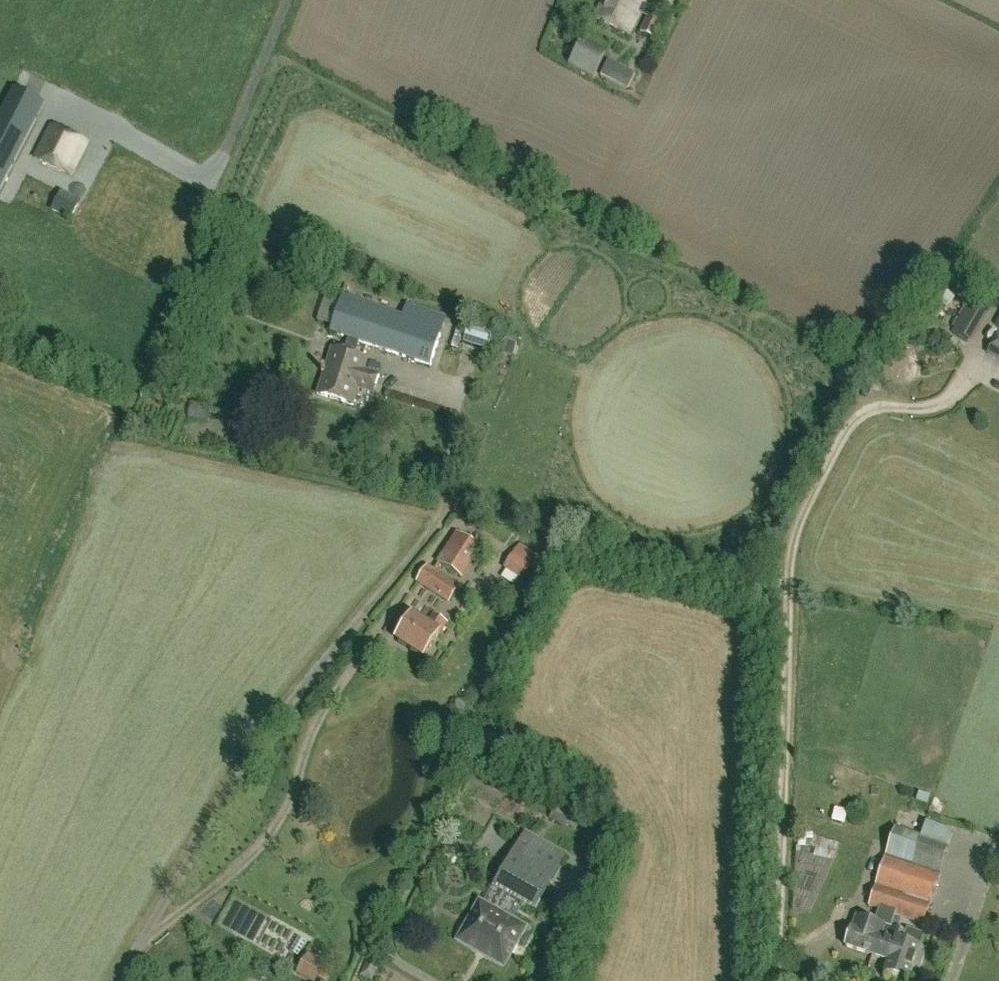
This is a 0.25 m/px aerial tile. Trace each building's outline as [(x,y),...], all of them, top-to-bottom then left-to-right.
[(596,19),(631,36),(641,14),(648,17),(641,31),(654,37),(667,11),(654,4),(653,7),(644,3),(646,0),(605,0),(596,19)] [(568,66),(594,79),(608,52),(582,40),(568,66)] [(634,76),(608,63),(601,78),(626,91),(634,76)] [(45,104),(14,88),(0,116),(0,191),(45,104)] [(54,125),(37,157),(71,176),(89,143),(54,125)] [(54,190),(47,208),(68,216),(75,198),(54,190)] [(331,334),(432,367),(450,317),(407,304),(400,320),(355,303),(348,316),(338,314),(331,334)] [(972,344),(988,317),(989,316),(970,305),(953,333),(972,344)] [(488,349),(492,331),(470,326),(465,345),(488,349)] [(998,359),(998,335),(988,354),(998,359)] [(368,360),(332,349),(318,394),(354,405),(359,388),(374,393),(380,375),(365,370),(368,360)] [(457,533),(438,562),(462,577),(481,547),(457,533)] [(498,568),(517,579),(527,563),(507,552),(498,568)] [(460,587),(457,585),(428,566),(417,583),(449,602),(460,587)] [(412,617),(398,640),(426,658),(447,624),(435,617),(428,628),(412,617)] [(825,820),(839,822),(842,808),(828,805),(825,820)] [(899,916),(925,840),(895,830),(869,906),(899,916)] [(495,887),(537,909),(565,858),(524,836),(495,887)] [(808,837),(807,856),(830,856),(830,837),(808,837)] [(950,849),(925,840),(899,916),(924,925),(950,849)] [(525,930),(503,918),(480,906),(460,943),(504,968),(525,930)] [(890,942),(895,928),(858,915),(847,947),(873,956),(879,938),(890,942)] [(927,950),(921,948),(925,935),(908,929),(903,941),(901,940),(904,931),(895,928),(890,942),(879,938),(873,956),(890,962),(887,973),(909,980),(914,969),(920,971),(927,950)] [(309,980),(317,963),(299,955),(290,972),(309,980)]
